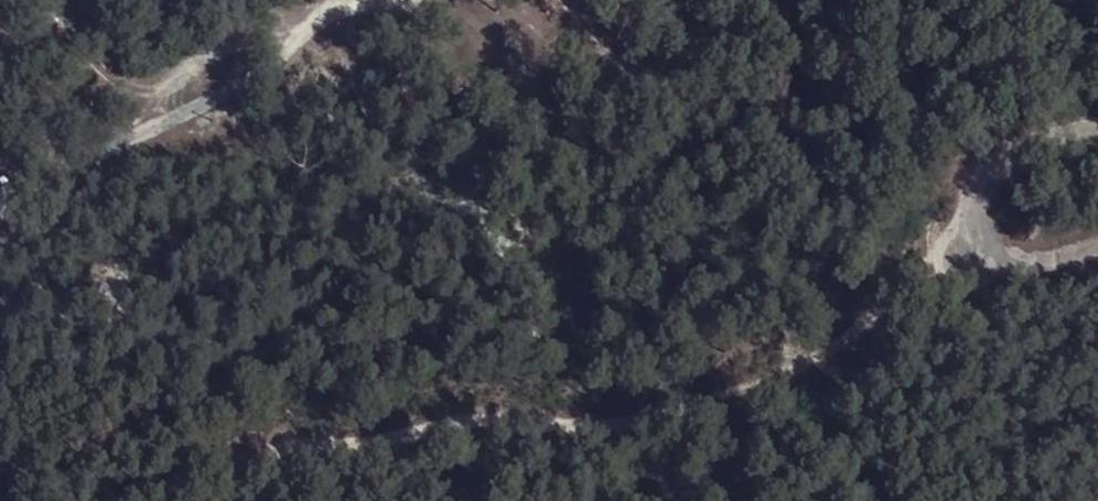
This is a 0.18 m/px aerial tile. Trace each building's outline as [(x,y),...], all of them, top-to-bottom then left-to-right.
[(311,152),(325,144),(318,133),(304,142),(311,152)]
